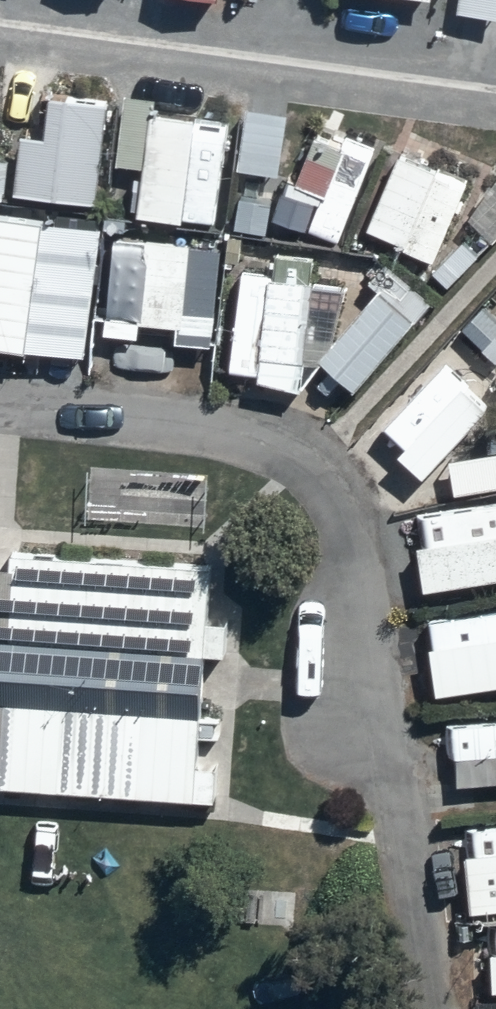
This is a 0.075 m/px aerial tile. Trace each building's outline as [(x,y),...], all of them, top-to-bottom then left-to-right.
[(460,11),(495,12),(495,0),(460,0),(460,11)] [(101,90),(0,90),(0,135),(16,135),(16,193),(101,193),(101,90)] [(223,110),(148,106),(142,210),(217,214),(223,110)] [(374,142),(318,119),(294,175),(320,186),(304,224),(335,237),(374,142)] [(467,174),(397,150),(368,234),(439,258),(467,174)] [(47,344),(61,213),(0,207),(0,339),(47,344)] [(216,340),(218,303),(222,240),(117,235),(114,234),(108,328),(139,330),(140,319),(184,321),(183,338),(216,340)] [(274,269),(237,266),(229,368),(261,371),(260,383),(308,387),(318,249),(276,246),(274,269)] [(379,288),(319,353),(352,384),(430,300),(385,258),(368,277),(379,288)] [(459,340),(374,427),(425,476),(495,402),(495,378),(459,340)] [(449,458),(453,492),(495,487),(495,453),(449,458)] [(409,507),(418,588),(495,579),(495,497),(409,507)] [(31,557),(27,634),(0,633),(0,698),(23,699),(19,796),(212,806),(224,566),(31,557)] [(425,610),(431,689),(495,684),(495,604),(425,610)] [(443,715),(443,781),(495,781),(495,715),(443,715)] [(487,919),(487,988),(495,988),(495,919),(487,919)]
